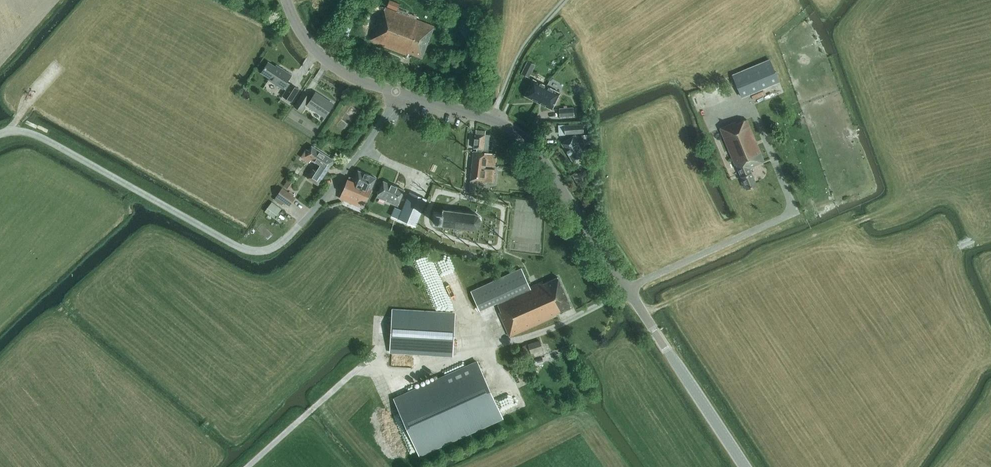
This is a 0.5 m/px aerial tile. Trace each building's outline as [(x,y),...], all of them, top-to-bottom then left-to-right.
[(390,0),(387,7),(398,11),(400,4),(390,0)] [(422,58),(434,26),(385,7),(381,16),(379,15),(370,40),(407,55),(408,52),(422,58)] [(535,64),(527,60),(521,73),(529,77),(535,64)] [(770,60),(771,62),(734,78),(733,75),(742,97),(779,81),(770,60)] [(279,69),(268,62),(261,73),(270,78),(269,80),(283,88),(287,90),(283,96),(291,101),(299,89),(291,84),(290,84),(287,82),(292,75),(280,68),(279,69)] [(538,102),(547,86),(533,79),(525,95),(538,102)] [(560,93),(547,86),(538,102),(552,109),(560,93)] [(325,116),(333,104),(316,92),(311,100),(309,99),(310,97),(303,93),(295,106),(301,111),(307,102),(308,103),(307,105),(325,116)] [(574,115),(573,107),(559,108),(560,116),(574,115)] [(750,167),(765,161),(748,119),(737,123),(736,122),(721,128),(736,166),(737,165),(747,189),(757,185),(750,167)] [(569,126),(569,133),(583,132),(583,125),(569,126)] [(492,150),(493,141),(489,141),(490,135),(485,134),(486,131),(476,130),(476,133),(475,133),(474,148),(492,150)] [(562,143),(574,162),(585,154),(574,136),(562,143)] [(334,159),(312,145),(309,150),(307,148),(301,157),(309,162),(311,159),(319,164),(316,170),(313,168),(307,178),(317,184),(334,159)] [(474,151),(472,167),(485,168),(486,162),(491,163),(492,153),(474,151)] [(495,169),(485,168),(472,167),(469,193),(475,194),(476,181),(494,183),(495,169)] [(366,203),(376,178),(358,170),(355,179),(349,176),(348,179),(342,193),(366,203)] [(294,182),(288,178),(284,185),(289,189),(294,182)] [(398,206),(405,190),(384,181),(377,197),(398,206)] [(295,197),(282,187),(276,195),(289,205),(295,197)] [(427,199),(410,192),(403,210),(398,208),(397,209),(395,208),(391,216),(415,226),(427,199)] [(281,208),(272,202),(265,211),(274,218),(281,208)] [(481,222),(481,221),(481,219),(480,217),(480,216),(478,215),(477,213),(474,213),(441,209),(441,212),(436,212),(433,211),(431,221),(435,221),(440,222),(440,225),(472,229),(474,229),(475,229),(477,228),(478,227),(479,226),(480,225),(481,224),(481,222)] [(557,313),(571,306),(558,277),(543,283),(542,281),(529,287),(521,268),(471,291),(479,310),(497,302),(501,311),(499,312),(510,337),(558,315),(557,313)] [(453,355),(456,314),(393,310),(391,351),(453,355)] [(544,356),(540,340),(522,345),(524,354),(531,352),(533,359),(544,356)] [(503,417),(477,361),(395,399),(420,455),(503,417)]
